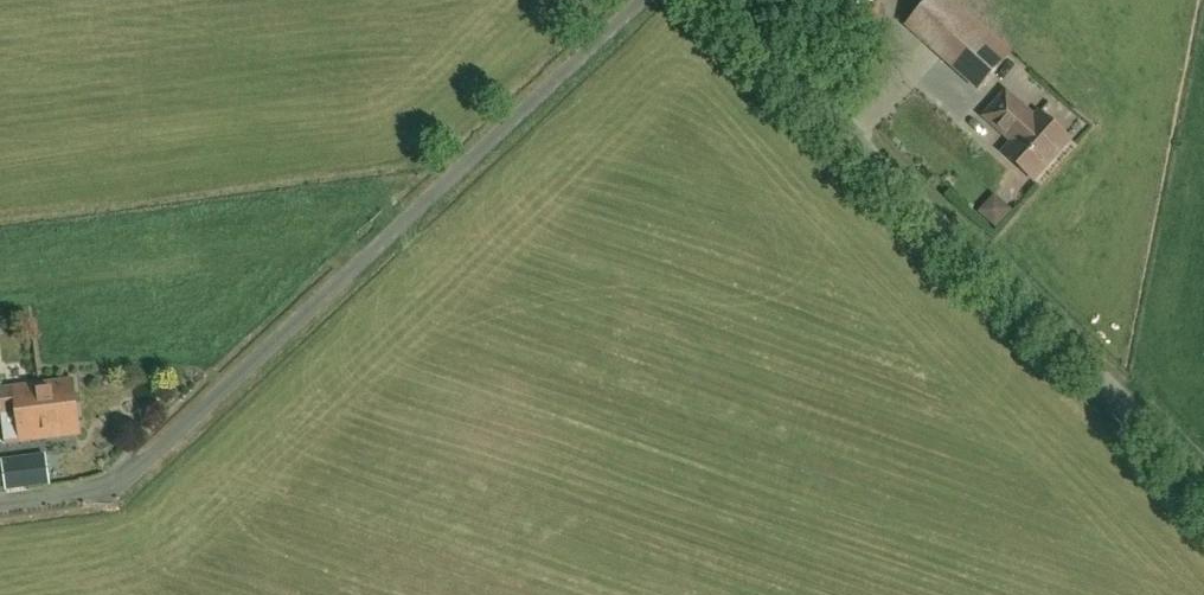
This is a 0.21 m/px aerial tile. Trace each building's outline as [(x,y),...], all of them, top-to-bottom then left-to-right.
[(908,26),(979,89),(1010,54),(950,0),(931,0),(908,26)] [(1032,136),(1047,119),(1040,113),(1035,118),(1006,93),(985,117),(1001,131),(1012,118),(1032,136)] [(1069,139),(1047,119),(1032,136),(1012,118),(1001,131),(1013,142),(1003,153),(1033,180),(1069,139)] [(20,441),(80,433),(73,379),(0,388),(0,407),(1,415),(5,443),(20,441)] [(5,489),(29,486),(25,454),(1,458),(5,489)]
